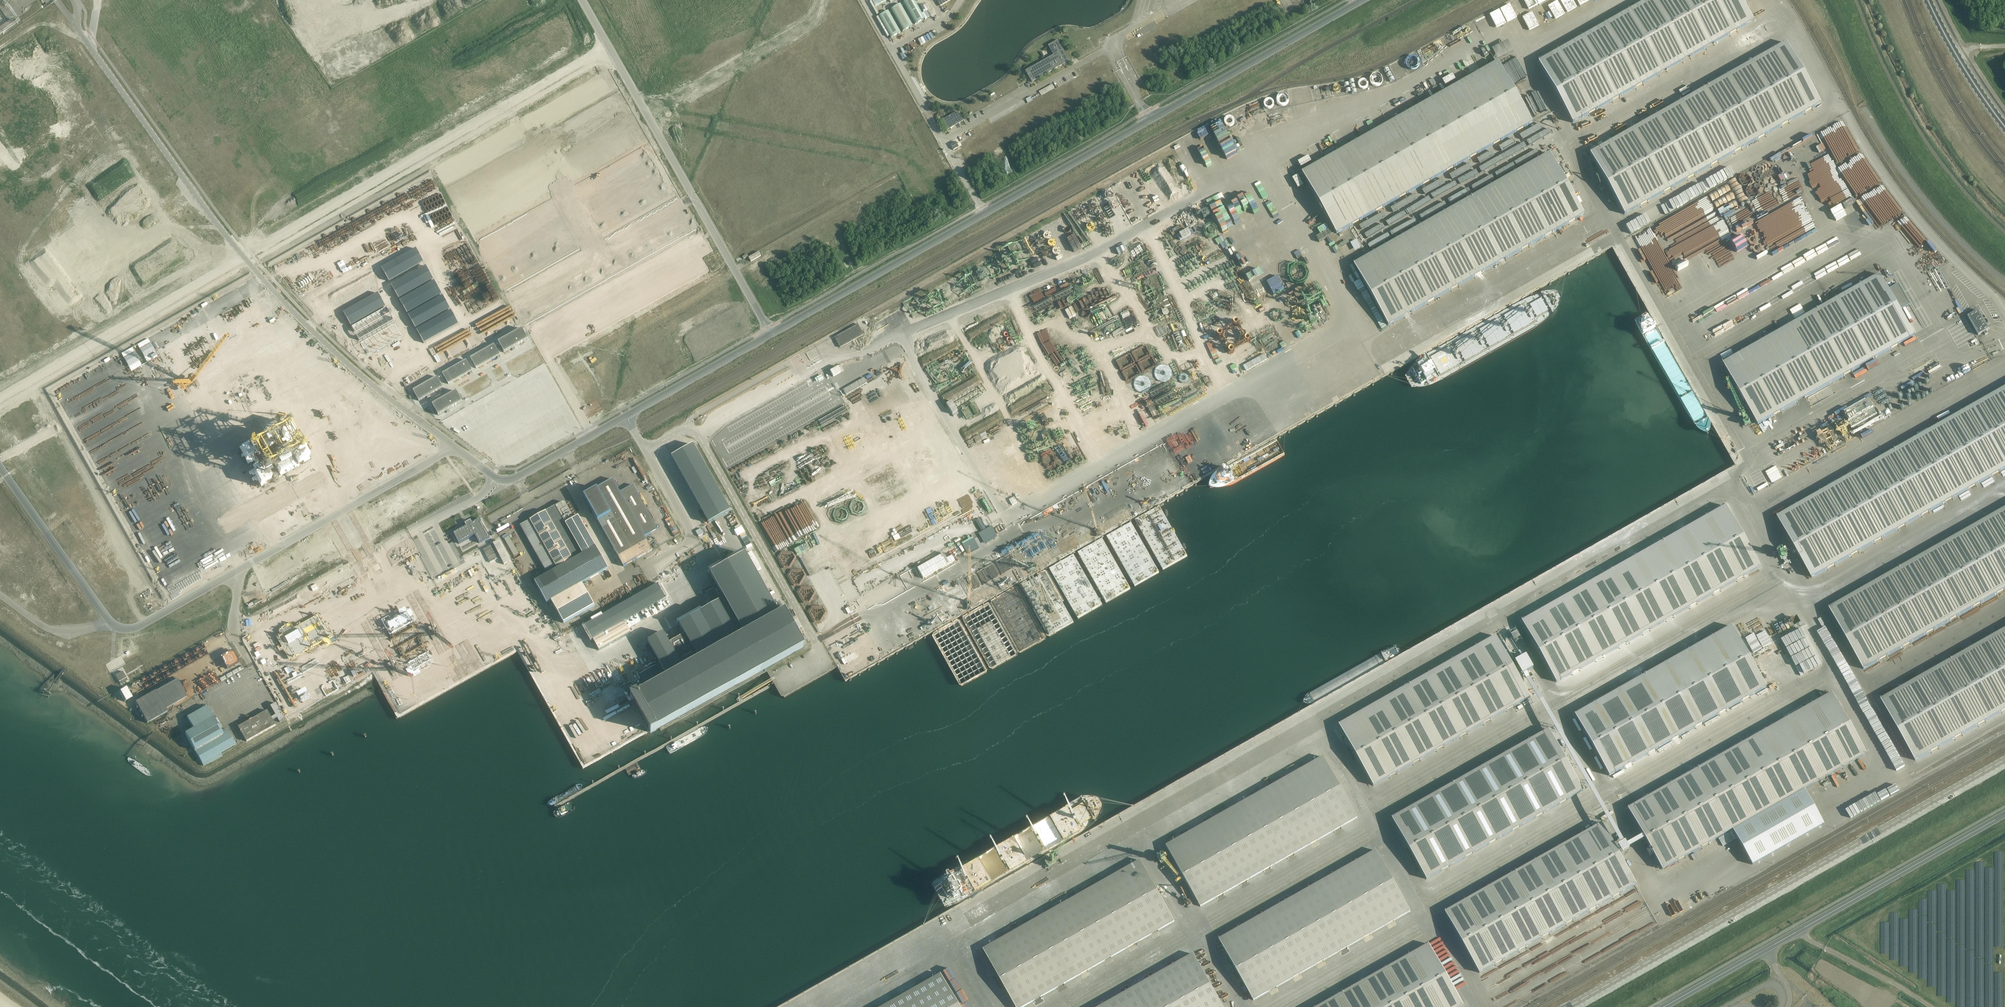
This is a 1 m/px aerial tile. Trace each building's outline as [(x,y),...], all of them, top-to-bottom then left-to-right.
[(912,0),(909,0),(904,3),(915,24),(923,19),(912,0)] [(926,18),(935,13),(929,0),(917,0),(926,18)] [(1501,20),(1539,2),(1538,0),(1512,0),(1504,4),(1507,11),(1498,15),(1501,20)] [(1573,123),(1753,21),(1741,0),(1648,0),(1538,62),(1573,123)] [(903,31),(912,26),(900,4),(890,9),(903,31)] [(890,38),(900,32),(888,11),(878,16),(890,38)] [(1528,41),(1561,26),(1558,21),(1526,36),(1528,41)] [(1031,82),(1069,60),(1057,39),(1047,45),(1053,54),(1024,70),(1031,82)] [(1590,154),(1624,214),(1820,104),(1786,43),(1590,154)] [(1405,63),(1428,52),(1425,47),(1403,58),(1405,63)] [(1302,173),(1336,234),(1532,123),(1498,62),(1302,173)] [(1052,84),(1039,92),(1041,95),(1054,88),(1052,84)] [(946,130),(962,121),(957,111),(941,120),(946,130)] [(1254,130),(1266,126),(1264,121),(1252,125),(1254,130)] [(956,142),(950,145),(953,150),(958,147),(956,142)] [(1354,264),(1388,325),(1584,214),(1549,154),(1354,264)] [(1171,187),(1186,225),(1192,223),(1184,204),(1183,204),(1176,185),(1171,187)] [(1698,197),(1701,204),(1712,200),(1710,193),(1698,197)] [(1072,211),(1067,224),(1068,224),(1069,222),(1074,224),(1072,231),(1088,237),(1090,232),(1089,232),(1090,228),(1086,226),(1086,225),(1085,225),(1083,228),(1080,226),(1082,222),(1075,219),(1077,213),(1072,211)] [(1632,235),(1640,250),(1674,232),(1677,238),(1688,233),(1677,212),(1632,235)] [(1699,246),(1710,241),(1708,236),(1697,241),(1699,246)] [(381,268),(389,282),(423,262),(416,249),(381,268)] [(751,261),(759,257),(761,256),(758,252),(749,258),(751,261)] [(1882,268),(1886,267),(1883,257),(1878,259),(1882,268)] [(1185,264),(1179,266),(1180,269),(1178,269),(1180,272),(1182,271),(1183,275),(1188,273),(1185,264)] [(426,266),(391,286),(399,299),(433,279),(426,266)] [(1723,363),(1758,424),(1915,336),(1880,275),(1723,363)] [(1183,281),(1190,283),(1189,287),(1193,288),(1196,281),(1184,276),(1183,281)] [(434,281),(400,301),(407,314),(442,294),(434,281)] [(1124,323),(1129,334),(1140,328),(1139,326),(1143,323),(1140,318),(1137,319),(1130,305),(1132,304),(1127,295),(1121,298),(1117,290),(1106,296),(1110,303),(1106,305),(1118,326),(1124,323)] [(343,313),(351,326),(385,306),(378,293),(343,313)] [(443,296),(408,315),(415,329),(450,309),(443,296)] [(1038,297),(1032,300),(1039,313),(1045,310),(1038,297)] [(1042,301),(1046,309),(1052,306),(1048,298),(1042,301)] [(1100,299),(1095,302),(1124,354),(1129,351),(1100,299)] [(386,308),(352,328),(359,341),(394,321),(386,308)] [(1978,310),(1968,316),(1978,335),(1984,332),(1985,335),(1988,333),(1986,331),(1989,329),(1978,310)] [(458,324),(451,311),(416,330),(424,343),(458,324)] [(1112,338),(1110,339),(1099,314),(1094,316),(1108,347),(1110,346),(1111,348),(1113,347),(1114,349),(1116,348),(1114,344),(1112,338)] [(1377,318),(1372,320),(1376,327),(1380,324),(1377,318)] [(395,323),(360,343),(367,356),(402,336),(395,323)] [(504,353),(528,340),(522,329),(498,342),(504,353)] [(860,336),(856,329),(839,338),(843,345),(860,336)] [(982,337),(986,344),(991,341),(987,334),(982,337)] [(1132,337),(1127,339),(1130,346),(1131,346),(1134,353),(1139,351),(1132,337)] [(476,369),(500,355),(494,345),(470,358),(476,369)] [(1001,352),(1030,407),(1035,404),(1006,350),(1001,352)] [(1013,357),(1030,392),(1035,390),(1018,354),(1013,357)] [(999,358),(995,360),(1025,415),(1031,412),(1023,398),(1022,398),(1008,372),(1009,371),(1007,366),(1003,358),(1000,360),(999,358)] [(448,384),(472,371),(466,360),(442,374),(448,384)] [(993,371),(1004,393),(1009,391),(998,368),(993,371)] [(797,370),(795,371),(798,379),(804,377),(803,375),(800,376),(797,370)] [(969,373),(998,428),(1003,425),(974,370),(969,373)] [(1066,374),(1074,391),(1079,389),(1070,371),(1066,374)] [(1375,377),(1373,373),(1361,377),(1363,381),(1375,377)] [(957,374),(952,377),(984,437),(990,433),(957,374)] [(419,401),(442,388),(436,377),(413,390),(419,401)] [(848,382),(859,407),(863,405),(853,380),(848,382)] [(853,411),(858,408),(842,382),(838,385),(853,411)] [(846,418),(851,416),(835,383),(830,386),(846,418)] [(954,391),(958,390),(956,386),(944,391),(947,396),(952,393),(951,389),(953,389),(954,391)] [(1069,386),(1063,388),(1066,395),(1072,393),(1069,386)] [(1777,517),(1812,578),(2004,468),(2004,388),(1777,517)] [(432,405),(438,415),(462,402),(456,391),(432,405)] [(835,419),(841,417),(831,392),(826,394),(835,419)] [(789,395),(784,398),(790,407),(794,405),(789,395)] [(335,409),(330,413),(337,421),(341,417),(335,409)] [(773,428),(783,424),(778,414),(772,417),(773,419),(770,421),(773,428)] [(730,430),(726,432),(759,493),(766,489),(765,488),(772,485),(764,470),(760,472),(762,475),(757,478),(738,442),(740,442),(738,439),(736,440),(730,430)] [(745,439),(741,442),(753,466),(758,463),(747,443),(749,441),(746,435),(743,436),(745,439)] [(819,442),(829,460),(834,457),(825,439),(819,442)] [(694,445),(671,457),(709,523),(731,511),(694,445)] [(763,463),(773,487),(779,485),(769,461),(763,463)] [(640,480),(653,510),(657,509),(658,511),(665,508),(652,476),(640,480)] [(612,479),(583,496),(623,567),(652,550),(644,536),(657,529),(632,485),(619,492),(612,479)] [(177,482),(115,520),(117,524),(114,526),(119,533),(183,494),(177,482)] [(989,533),(969,489),(966,491),(963,484),(961,485),(962,488),(961,488),(983,536),(989,533)] [(798,487),(781,496),(809,549),(815,546),(791,499),(793,503),(803,498),(798,487)] [(574,518),(565,502),(562,502),(559,503),(560,504),(556,506),(556,505),(555,506),(520,525),(547,574),(534,581),(546,603),(607,568),(595,547),(582,554),(567,528),(565,523),(574,518)] [(1725,506),(1522,621),(1556,682),(1760,567),(1725,506)] [(1829,608),(1864,669),(2004,589),(2004,509),(1829,608)] [(578,516),(574,518),(565,523),(582,554),(595,547),(578,516)] [(453,533),(452,534),(455,539),(456,538),(459,543),(474,535),(480,546),(484,543),(485,545),(491,542),(490,540),(491,540),(479,519),(471,523),(470,520),(464,523),(466,526),(464,527),(463,526),(453,532),(453,533)] [(746,539),(747,540),(748,540),(743,528),(738,530),(743,541),(746,539)] [(508,542),(514,539),(511,533),(505,536),(508,542)] [(634,695),(630,698),(631,699),(632,700),(632,701),(646,727),(649,732),(650,734),(656,731),(655,730),(762,670),(765,668),(804,647),(784,612),(779,615),(744,554),(709,574),(723,599),(709,607),(688,570),(669,581),(690,618),(679,624),(684,634),(679,637),(678,635),(672,638),(674,640),(668,643),(663,633),(647,641),(667,678),(636,696),(636,695),(634,695)] [(390,555),(377,562),(382,571),(395,563),(390,555)] [(706,559),(709,558),(708,556),(697,560),(699,565),(707,562),(706,559)] [(832,565),(843,588),(847,586),(836,563),(832,565)] [(495,578),(485,580),(486,586),(497,584),(495,578)] [(877,586),(882,584),(881,581),(868,586),(870,592),(878,589),(877,586)] [(594,606),(581,583),(551,601),(563,623),(594,606)] [(506,586),(506,593),(525,591),(524,584),(506,586)] [(658,584),(584,626),(592,640),(592,639),(624,622),(627,627),(660,608),(657,603),(665,598),(658,584)] [(373,668),(391,658),(387,651),(405,641),(373,585),(338,605),(373,668)] [(846,588),(853,608),(859,606),(851,586),(846,588)] [(27,605),(33,601),(29,594),(23,599),(27,605)] [(845,597),(840,600),(850,618),(855,615),(845,597)] [(325,624),(329,616),(322,612),(318,620),(325,624)] [(630,632),(627,627),(624,622),(592,639),(598,650),(630,632)] [(924,635),(922,631),(935,626),(933,622),(898,637),(901,644),(900,644),(900,645),(924,635)] [(313,627),(305,624),(302,632),(314,637),(316,632),(311,630),(313,627)] [(1731,626),(1575,715),(1609,776),(1766,687),(1731,626)] [(1881,700),(1915,761),(2004,710),(2004,629),(1881,700)] [(1761,654),(1774,649),(1768,635),(1767,631),(1753,637),(1761,654)] [(1495,636),(1339,725),(1373,786),(1530,697),(1495,636)] [(898,641),(876,650),(879,657),(901,647),(898,641)] [(663,680),(642,643),(626,652),(647,689),(663,680)] [(336,649),(322,656),(330,673),(329,673),(334,684),(350,677),(336,649)] [(120,684),(127,680),(122,671),(115,675),(120,684)] [(137,679),(131,682),(137,693),(143,690),(137,679)] [(188,698),(180,683),(159,695),(157,693),(139,703),(151,723),(170,713),(168,710),(188,698)] [(1831,693),(1627,808),(1662,869),(1732,830),(1746,854),(1752,865),(1823,824),(1817,813),(1803,789),(1866,754),(1831,693)] [(135,713),(140,712),(136,700),(131,702),(135,713)] [(285,719),(276,703),(271,706),(276,716),(272,718),(267,710),(238,727),(247,742),(276,725),(273,721),(277,718),(280,722),(285,719)] [(221,731),(206,706),(186,717),(193,729),(185,733),(203,766),(222,755),(220,753),(235,745),(225,728),(221,731)] [(166,729),(170,733),(180,724),(177,720),(166,729)] [(1548,730),(1392,818),(1426,879),(1583,791),(1548,730)] [(1200,907),(1357,818),(1323,757),(1166,846),(1200,907)] [(1447,910),(1482,970),(1638,882),(1604,821),(1447,910)] [(1375,850),(1219,939),(1253,1000),(1410,911),(1375,850)] [(983,949),(1016,1006),(1023,1006),(1174,921),(1140,860),(983,949)] [(1074,885),(1077,891),(1087,885),(1084,879),(1074,885)] [(1061,886),(1050,892),(1056,902),(1067,896),(1061,886)] [(1317,1006),(1459,1006),(1463,1005),(1429,944),(1317,1006)] [(1099,1006),(1223,1006),(1193,954),(1099,1006)] [(881,1006),(958,1006),(940,974),(881,1006)]
